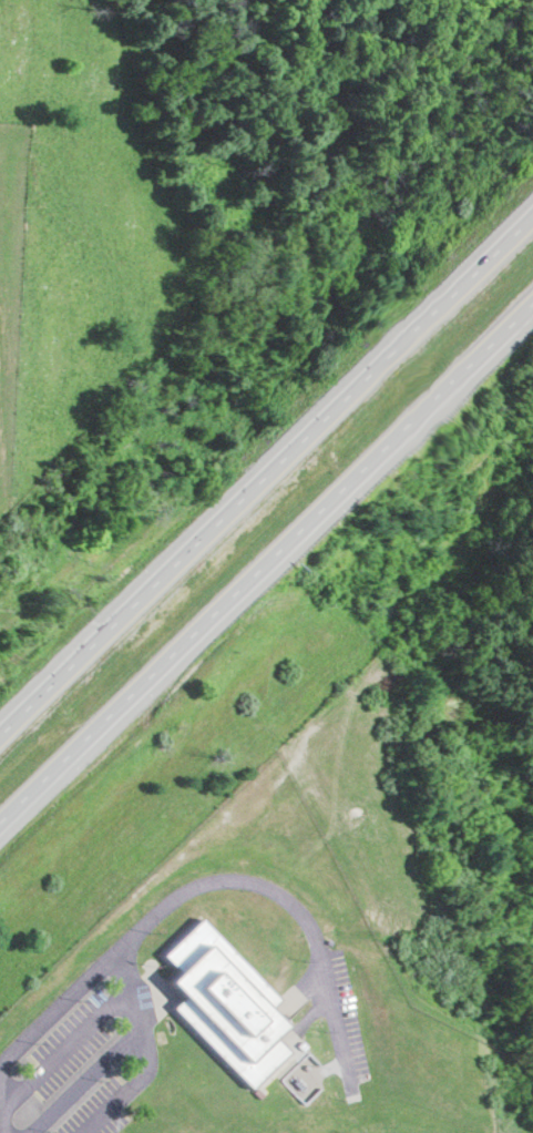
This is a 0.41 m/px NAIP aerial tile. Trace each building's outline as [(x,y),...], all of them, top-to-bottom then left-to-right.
[(285,1052),(270,1035),(279,1026),(264,1009),(275,999),(199,918),(160,954),(175,970),(163,981),(179,999),(171,1007),(246,1088),(285,1052)]
